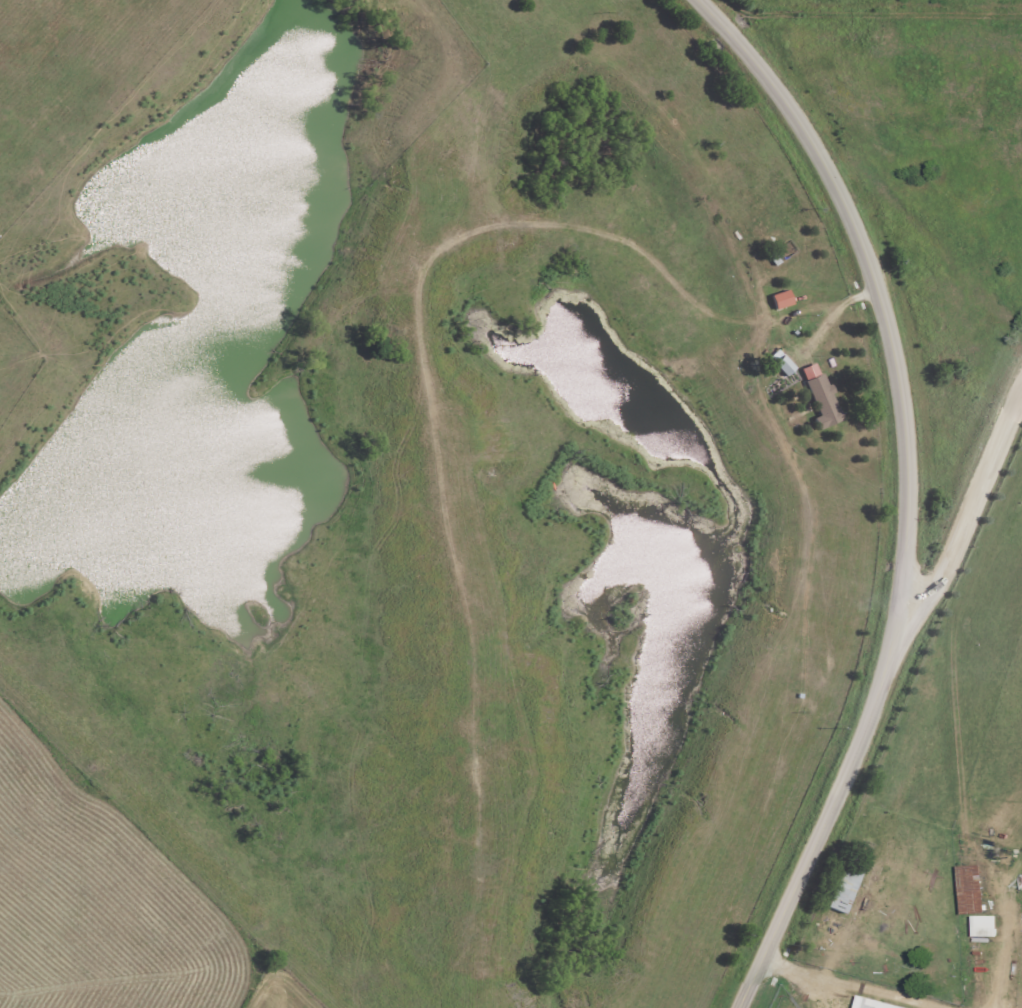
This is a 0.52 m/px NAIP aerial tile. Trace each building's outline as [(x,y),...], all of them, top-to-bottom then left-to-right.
[(773,364),(785,377),(793,369),(782,356),(773,364)] [(805,381),(817,416),(813,417),(817,429),(839,422),(823,375),(805,381)] [(865,861),(848,855),(827,908),(844,915),(865,861)] [(998,916),(971,916),(971,938),(998,938),(998,916)]
